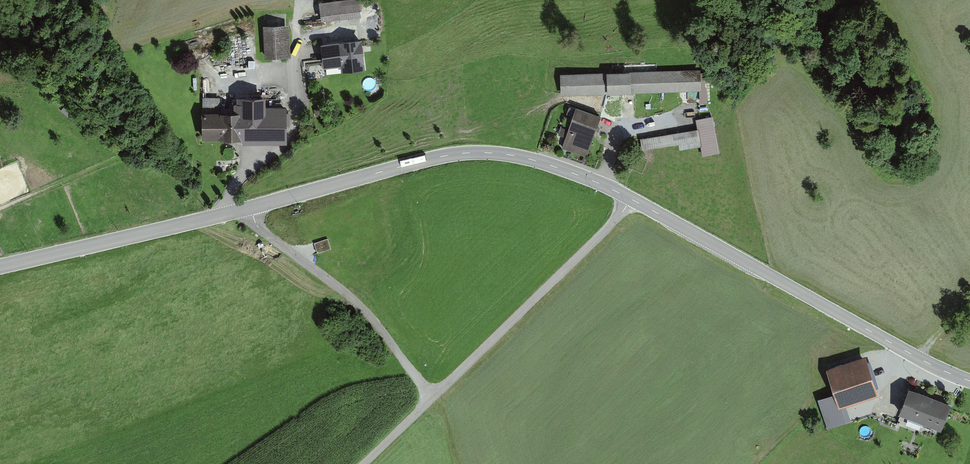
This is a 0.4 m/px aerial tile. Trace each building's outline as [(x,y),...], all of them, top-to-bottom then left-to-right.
[(359,0),(352,0),(319,3),(321,22),(361,18),(359,0)] [(292,59),(288,26),(261,29),(265,62),(292,59)] [(313,51),(317,83),(368,76),(364,39),(323,44),(324,49),(313,51)] [(635,94),(698,91),(697,69),(634,72),(635,94)] [(629,72),(560,75),(561,96),(630,94),(629,72)] [(285,140),(284,110),(265,110),(265,98),(235,98),(235,113),(201,113),(202,141),(285,140)] [(204,98),(204,110),(218,110),(218,98),(204,98)] [(589,157),(603,115),(570,104),(566,116),(575,118),(565,149),(589,157)] [(640,138),(642,150),(681,145),(681,150),(699,148),(697,131),(640,138)] [(827,371),(837,398),(822,402),(829,427),(848,422),(845,408),(878,396),(864,358),(827,371)] [(899,416),(940,431),(951,404),(910,388),(899,416)]
